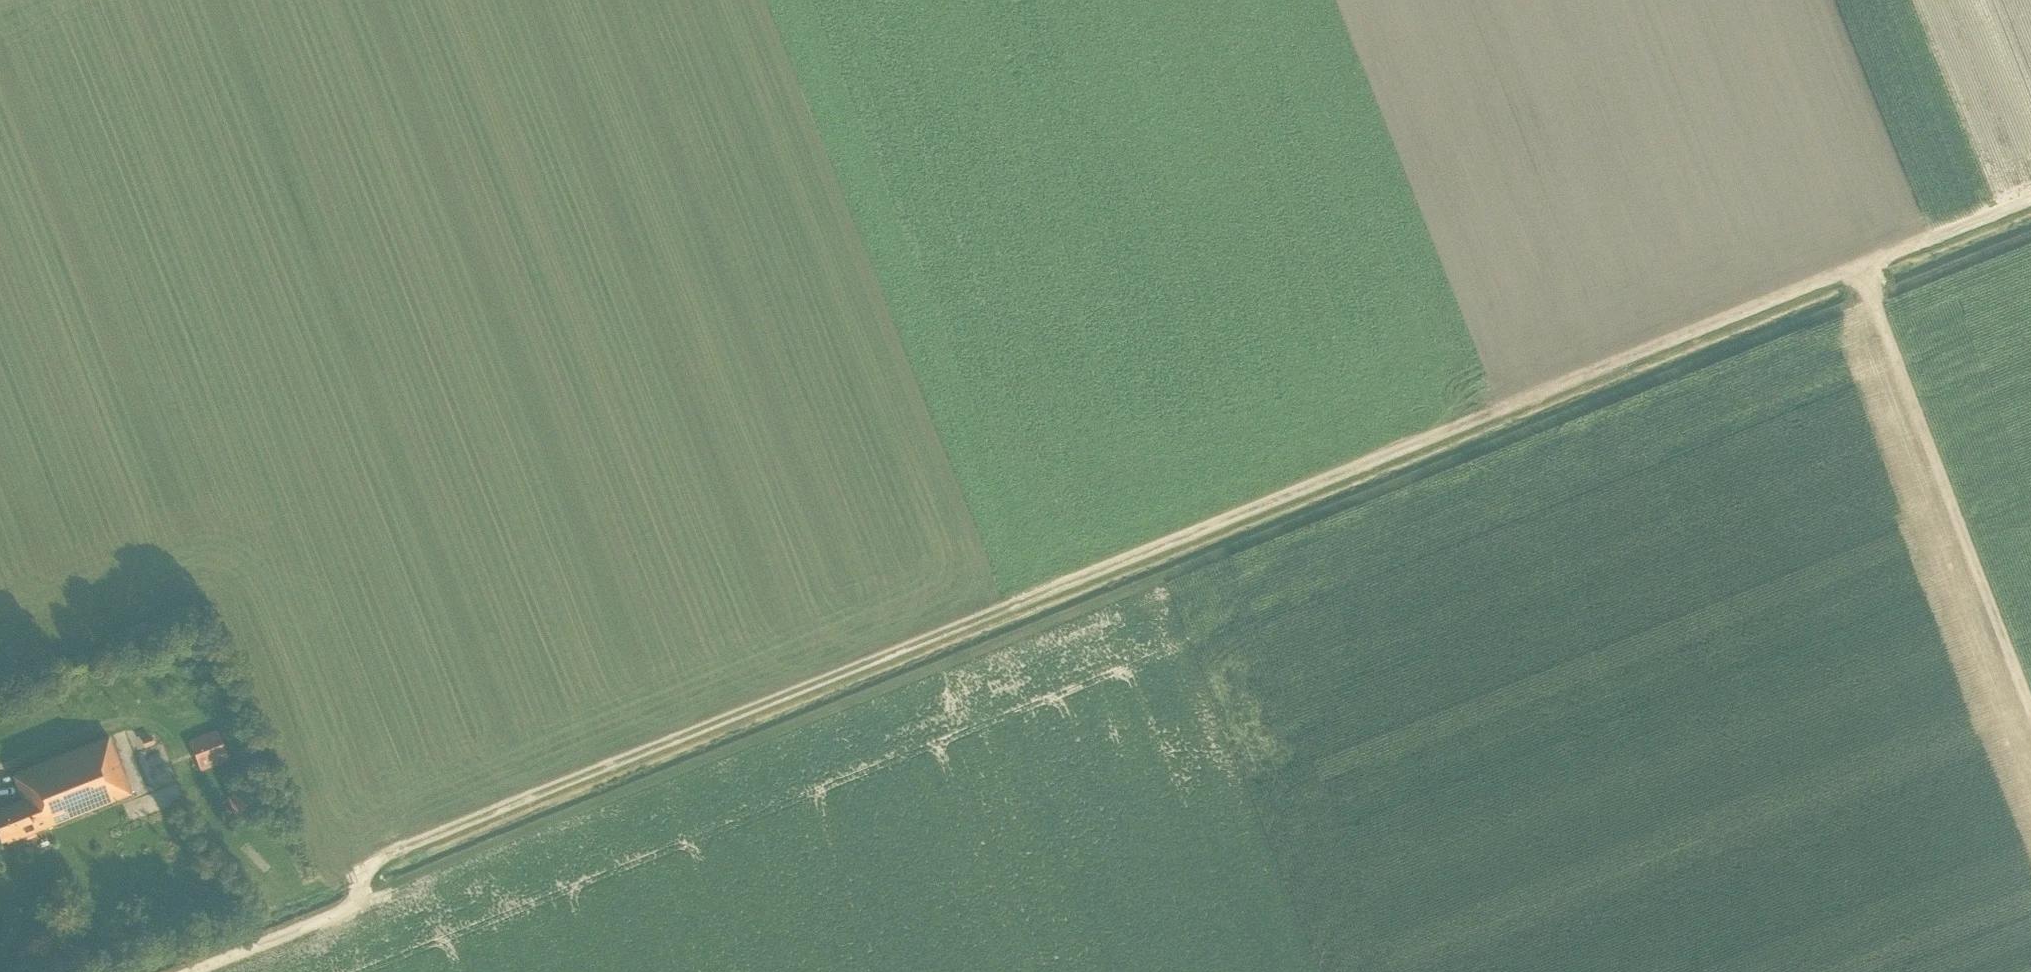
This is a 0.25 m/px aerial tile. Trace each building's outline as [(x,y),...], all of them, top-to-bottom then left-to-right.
[(191,738),(202,768),(230,756),(219,728),(191,738)] [(134,791),(111,734),(14,773),(24,799),(0,808),(0,832),(3,841),(8,839),(9,841),(134,791)] [(240,820),(256,813),(247,791),(231,798),(240,820)]
